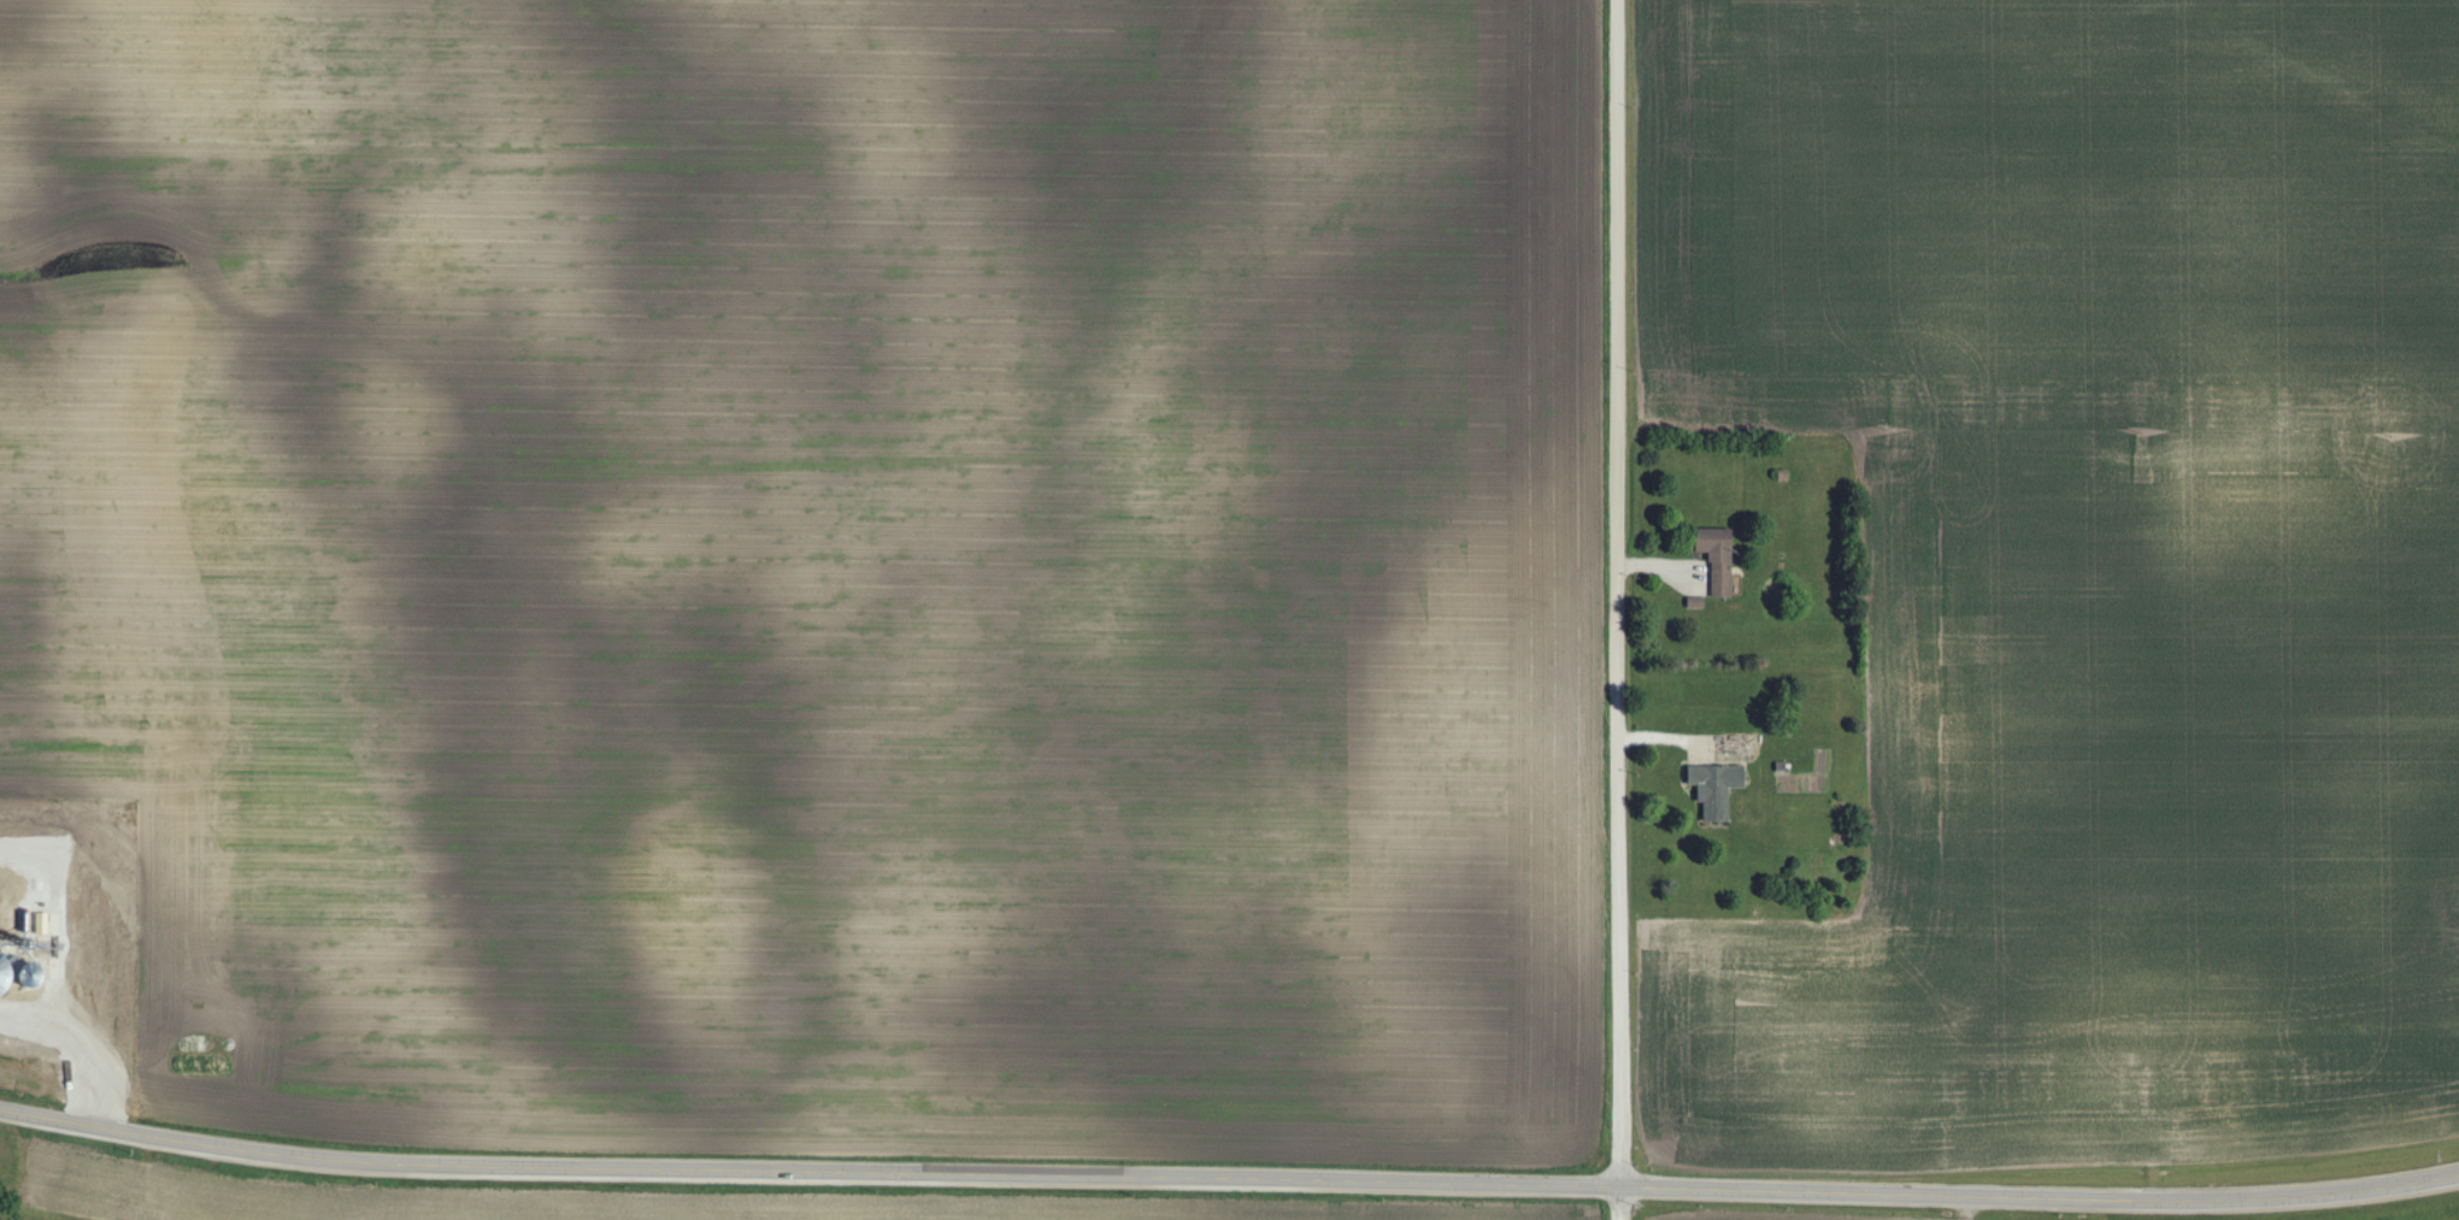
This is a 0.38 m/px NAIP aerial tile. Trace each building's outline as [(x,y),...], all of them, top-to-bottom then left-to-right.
[(1730,599),(1731,530),(1694,530),(1694,554),(1710,554),(1710,598),(1730,599)] [(1686,766),(1686,785),(1696,785),(1696,802),(1702,803),(1702,822),(1728,823),(1728,789),(1744,789),(1744,766),(1686,766)]
